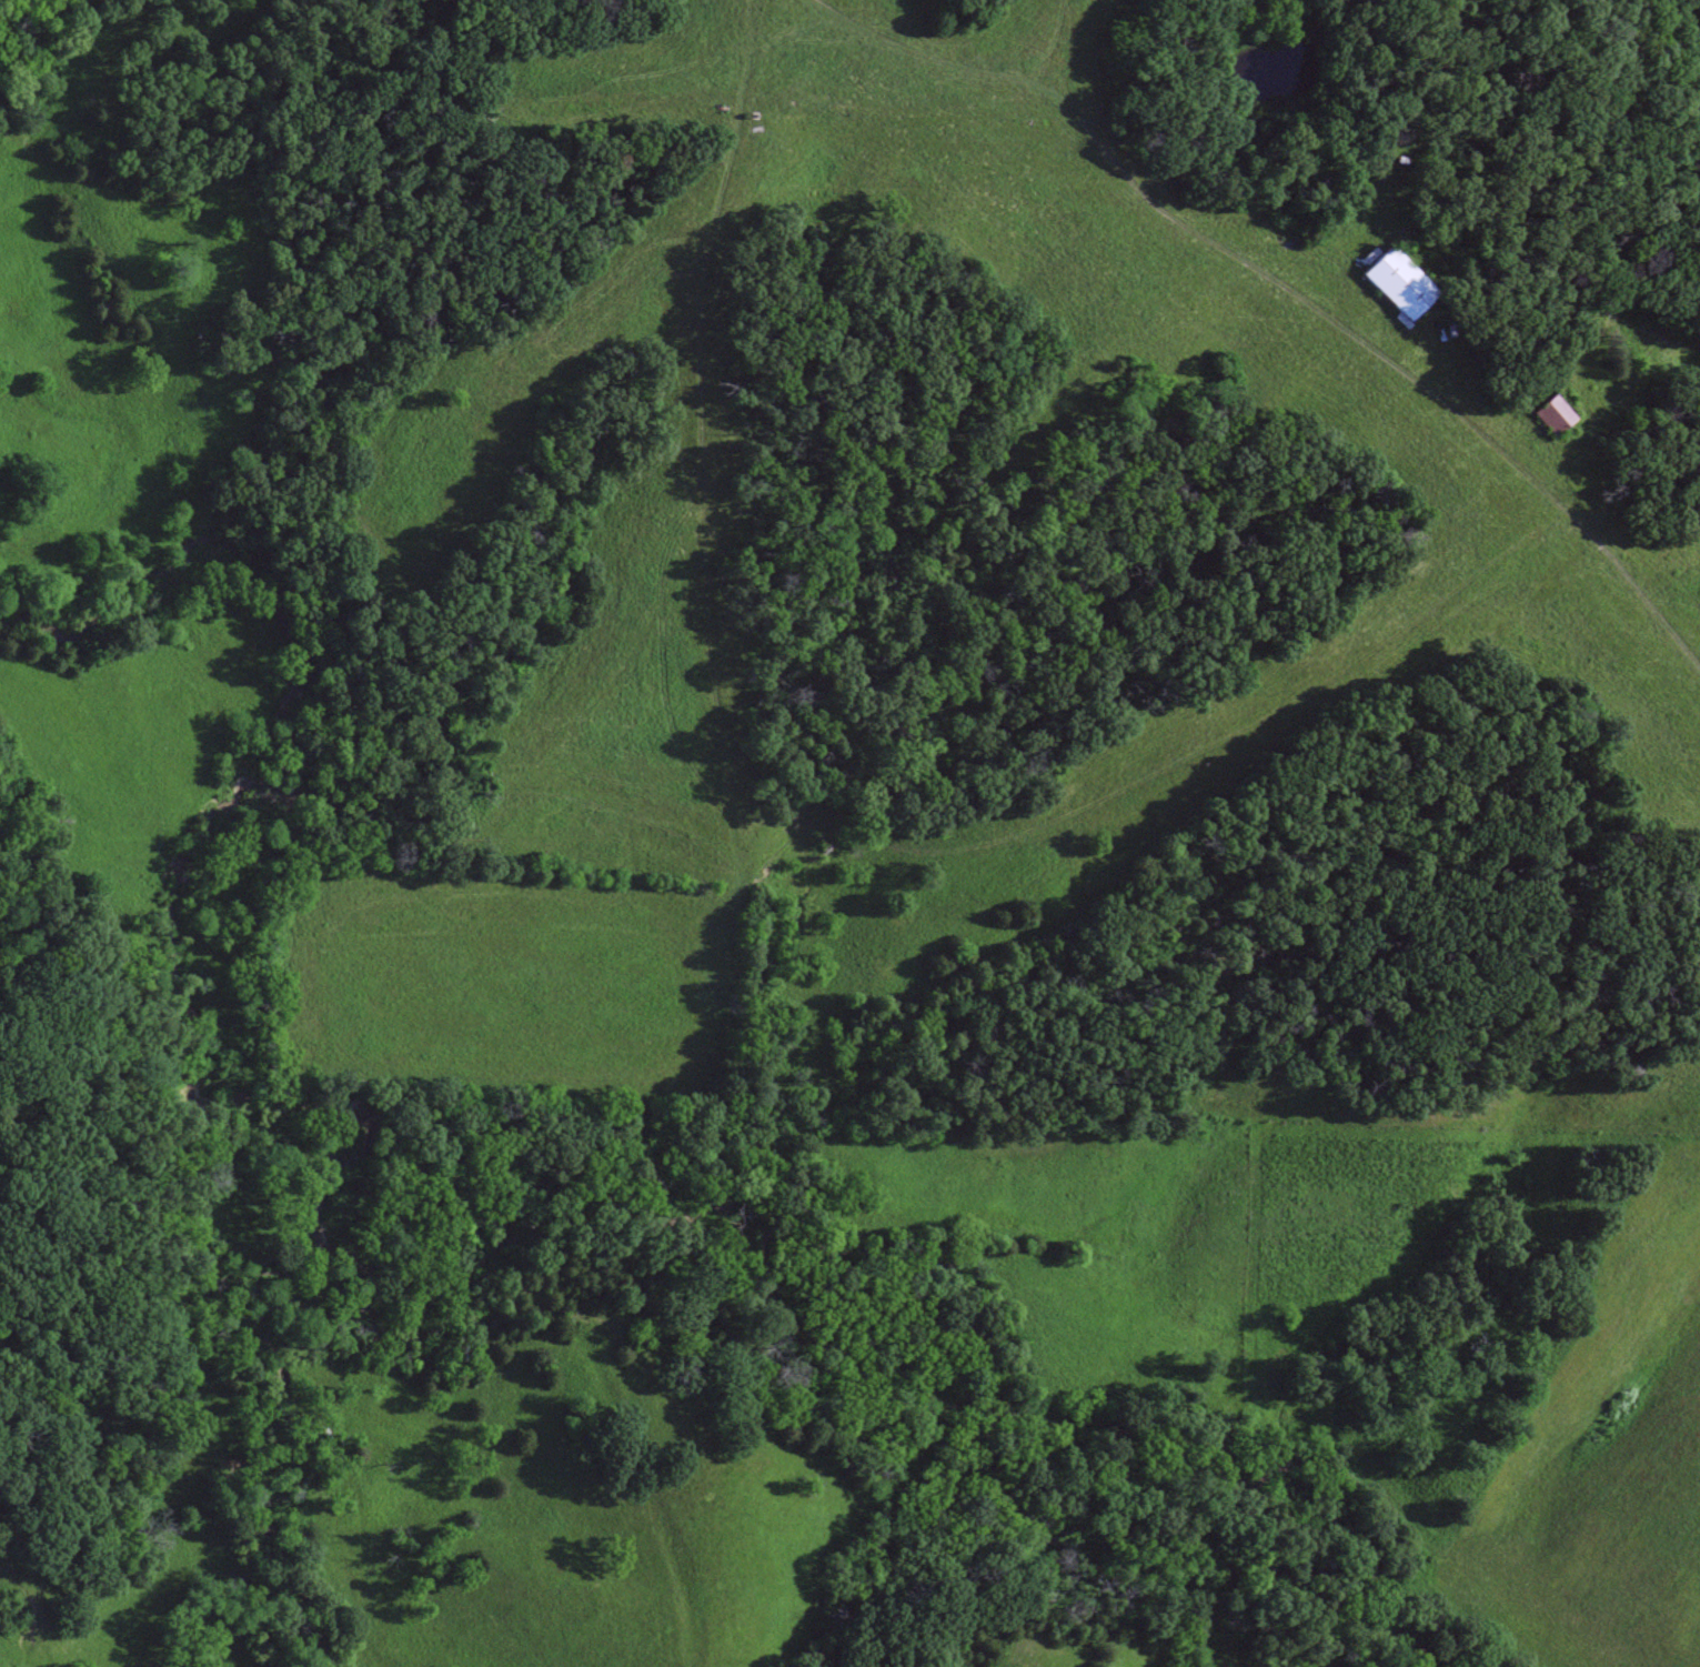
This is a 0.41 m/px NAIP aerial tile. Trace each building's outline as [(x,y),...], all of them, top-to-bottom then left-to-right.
[(1410,323),(1440,291),(1389,243),(1359,274),(1410,323)]
